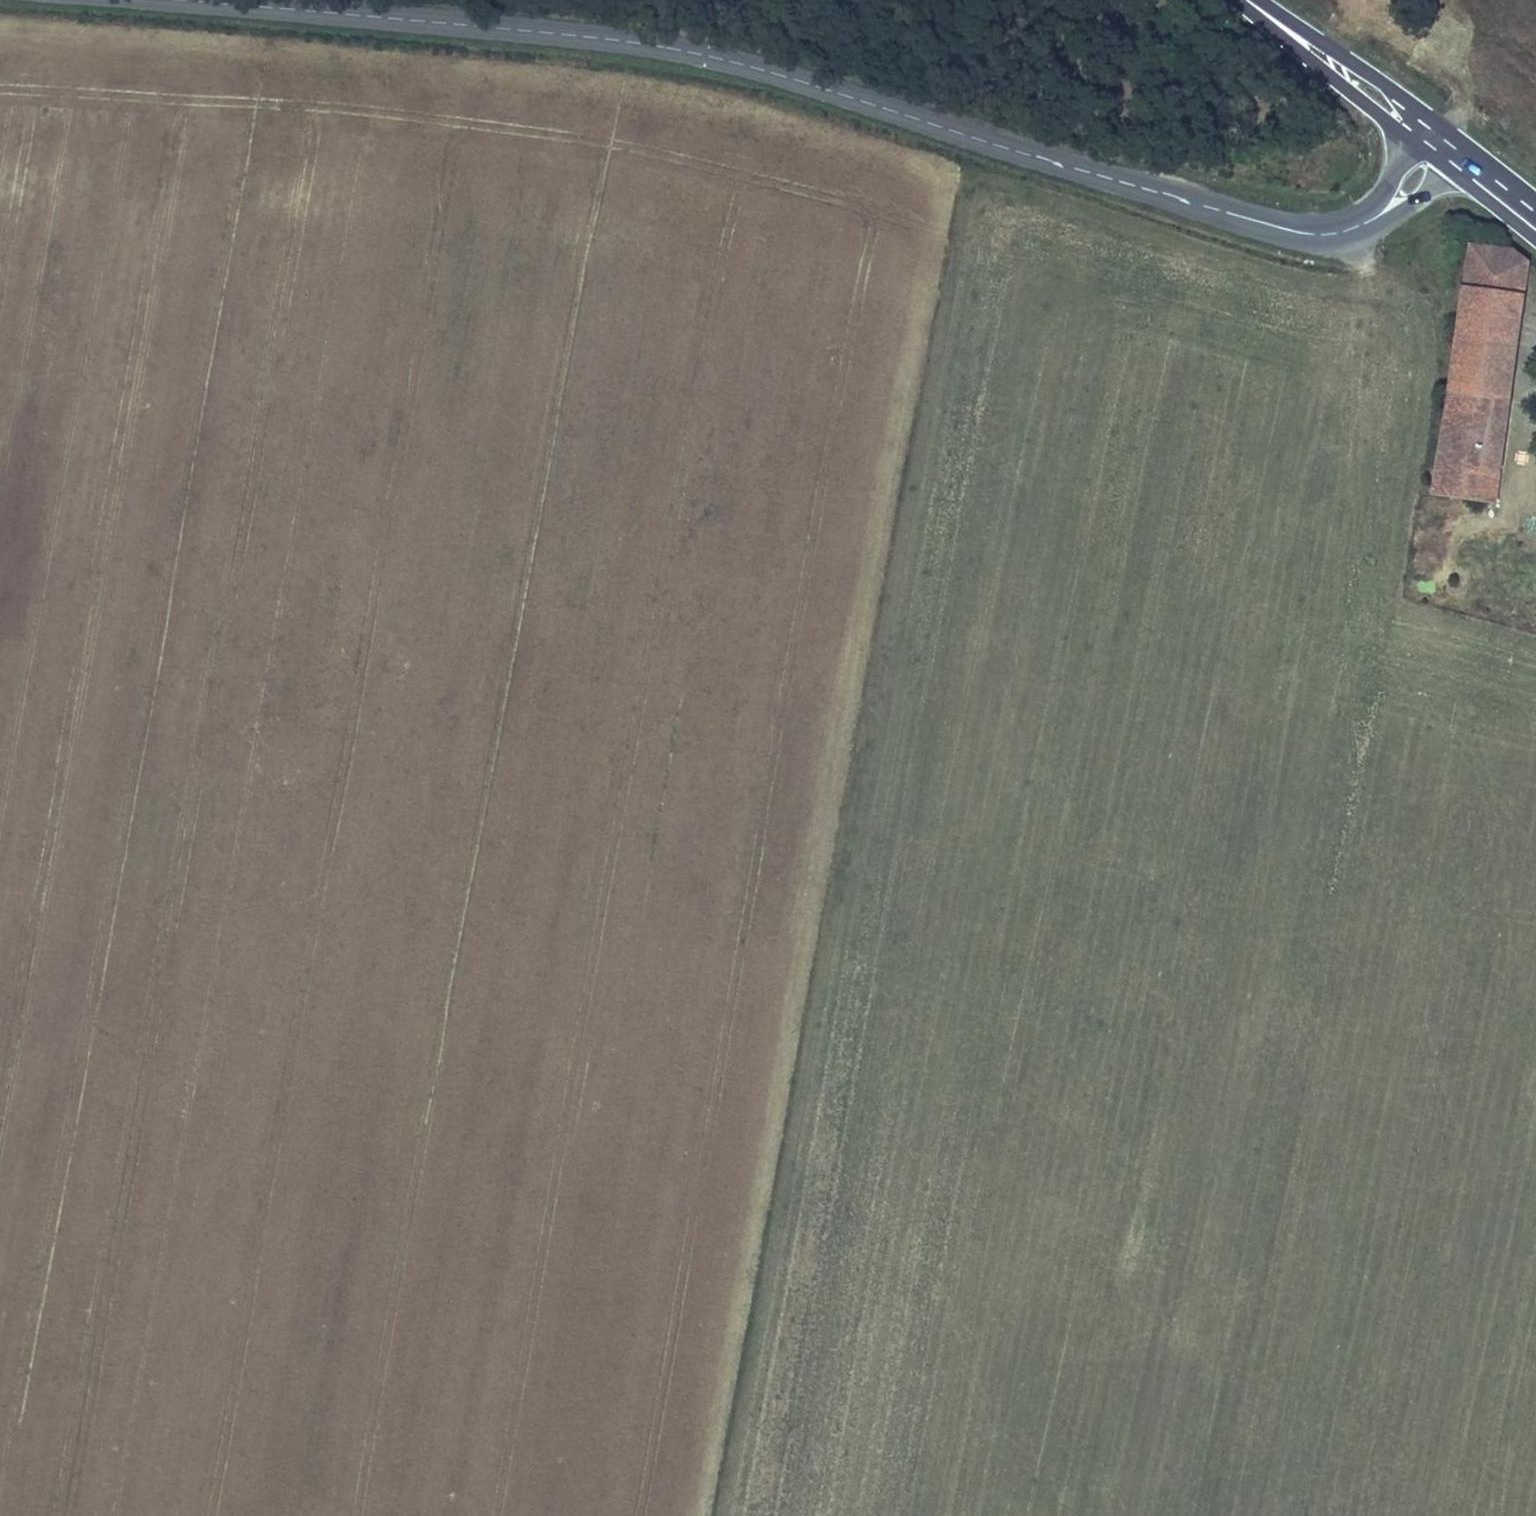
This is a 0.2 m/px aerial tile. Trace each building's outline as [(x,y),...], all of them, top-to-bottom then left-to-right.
[(1523,294),(1528,262),(1513,250),(1471,245),(1465,286),(1523,294)] [(1532,265),(1527,274),(1535,279),(1535,268),(1532,265)] [(1509,398),(1523,294),(1465,286),(1451,389),(1509,398)] [(1494,503),(1509,398),(1451,389),(1434,495),(1494,503)]
